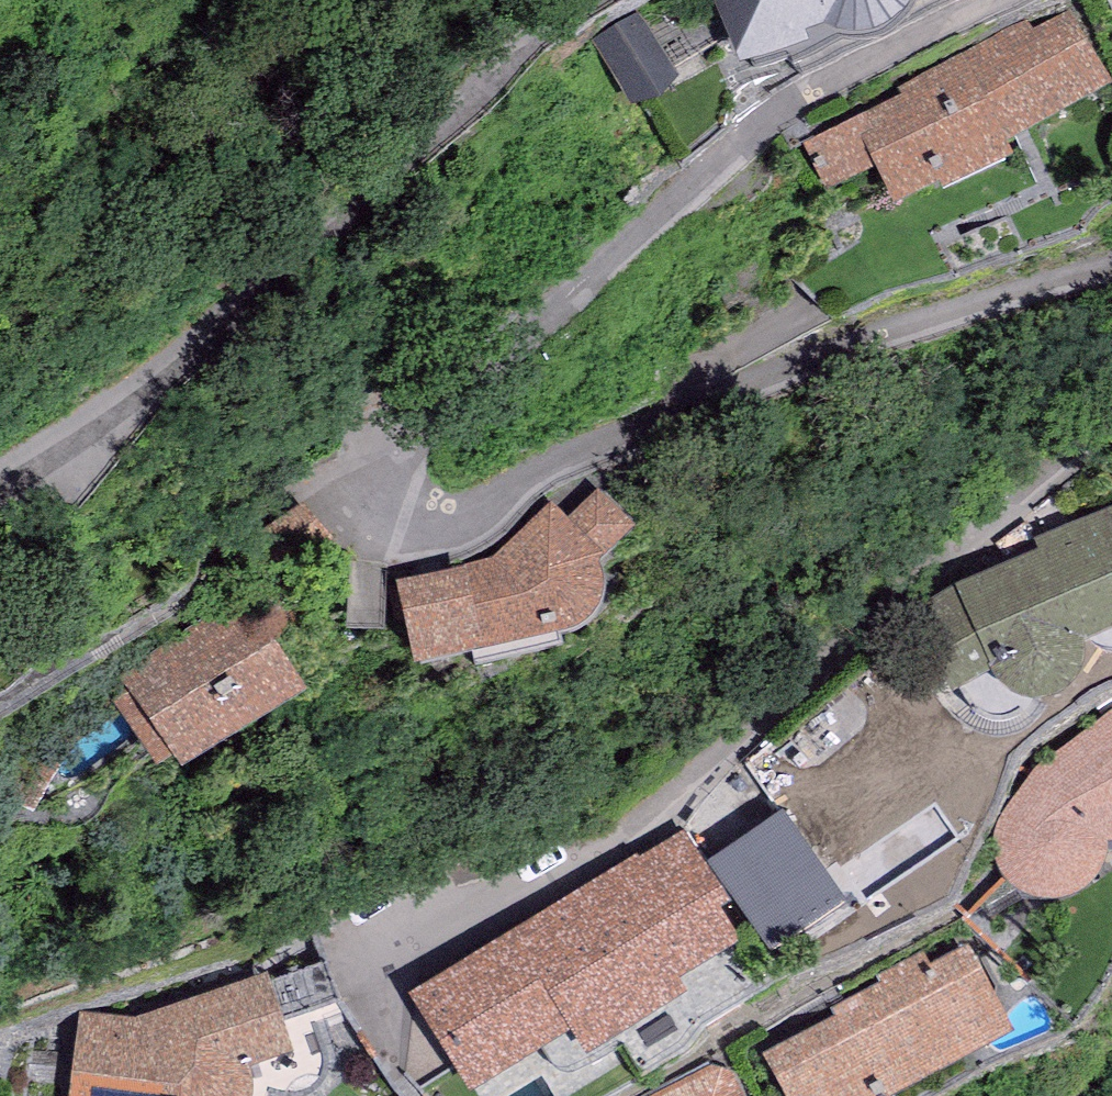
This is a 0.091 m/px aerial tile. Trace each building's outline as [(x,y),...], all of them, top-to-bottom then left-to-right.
[(739,72),(810,47),(806,37),(826,31),(837,36),(846,39),(856,39),(867,38),(881,36),(891,31),(898,24),(906,17),(911,11),(914,3),(925,0),(715,0),(739,72)] [(638,12),(593,39),(633,106),(678,80),(638,12)] [(867,115),(876,134),(862,141),(876,174),(894,215),(939,193),(944,200),(1013,165),(1006,150),(1111,91),(1111,87),(1070,12),(1034,32),(1027,19),(976,45),(944,66),(898,87),(901,97),(867,115)] [(829,196),(876,174),(862,141),(876,134),(867,115),(806,146),(829,196)] [(466,573),(388,589),(396,630),(405,629),(414,679),(484,668),(483,664),(566,648),(578,644),(588,639),(594,631),(598,626),(602,615),(604,604),(604,594),(602,584),(598,574),(603,566),(635,534),(599,492),(566,521),(550,505),(490,563),(466,568),(466,573)] [(1036,543),(1041,554),(951,590),(905,625),(953,699),(962,694),(991,678),(998,687),(1007,696),(1018,702),(1028,705),(1036,706),(1042,707),(1057,702),(1068,697),(1076,687),(1083,678),(1085,669),(1086,659),(1084,647),(1111,635),(1111,510),(1036,543)] [(173,778),(181,792),(310,707),(256,614),(243,592),(211,612),(200,619),(202,627),(104,683),(160,786),(173,778)] [(1028,717),(1036,706),(1028,705),(1018,702),(1007,696),(998,687),(991,678),(962,694),(968,704),(975,713),(980,718),(988,724),(1000,725),(1014,724),(1028,717)] [(1032,773),(1000,818),(994,831),(995,844),(996,859),(1001,872),(1008,882),(1015,892),(1027,901),(1038,905),(1052,907),(1066,905),(1078,899),(1090,890),(1099,884),(1106,874),(1110,862),(1108,850),(1111,849),(1111,711),(1032,773)] [(409,998),(467,1095),(476,1095),(572,1036),(588,1062),(621,1039),(687,999),(679,986),(740,946),(721,913),(730,908),(684,833),(640,860),(637,857),(409,998)] [(753,836),(708,866),(755,933),(800,902),(753,836)] [(786,1095),(901,1095),(1017,1035),(969,945),(933,964),(925,950),(874,977),(879,988),(833,1012),(838,1021),(766,1059),(786,1095)] [(293,1058),(283,1026),(338,1008),(324,966),(269,985),(267,978),(134,1022),(80,1012),(72,1095),(254,1095),(254,1087),(251,1080),(251,1072),(293,1058)] [(733,1072),(711,1068),(654,1095),(744,1095),(733,1072)]
